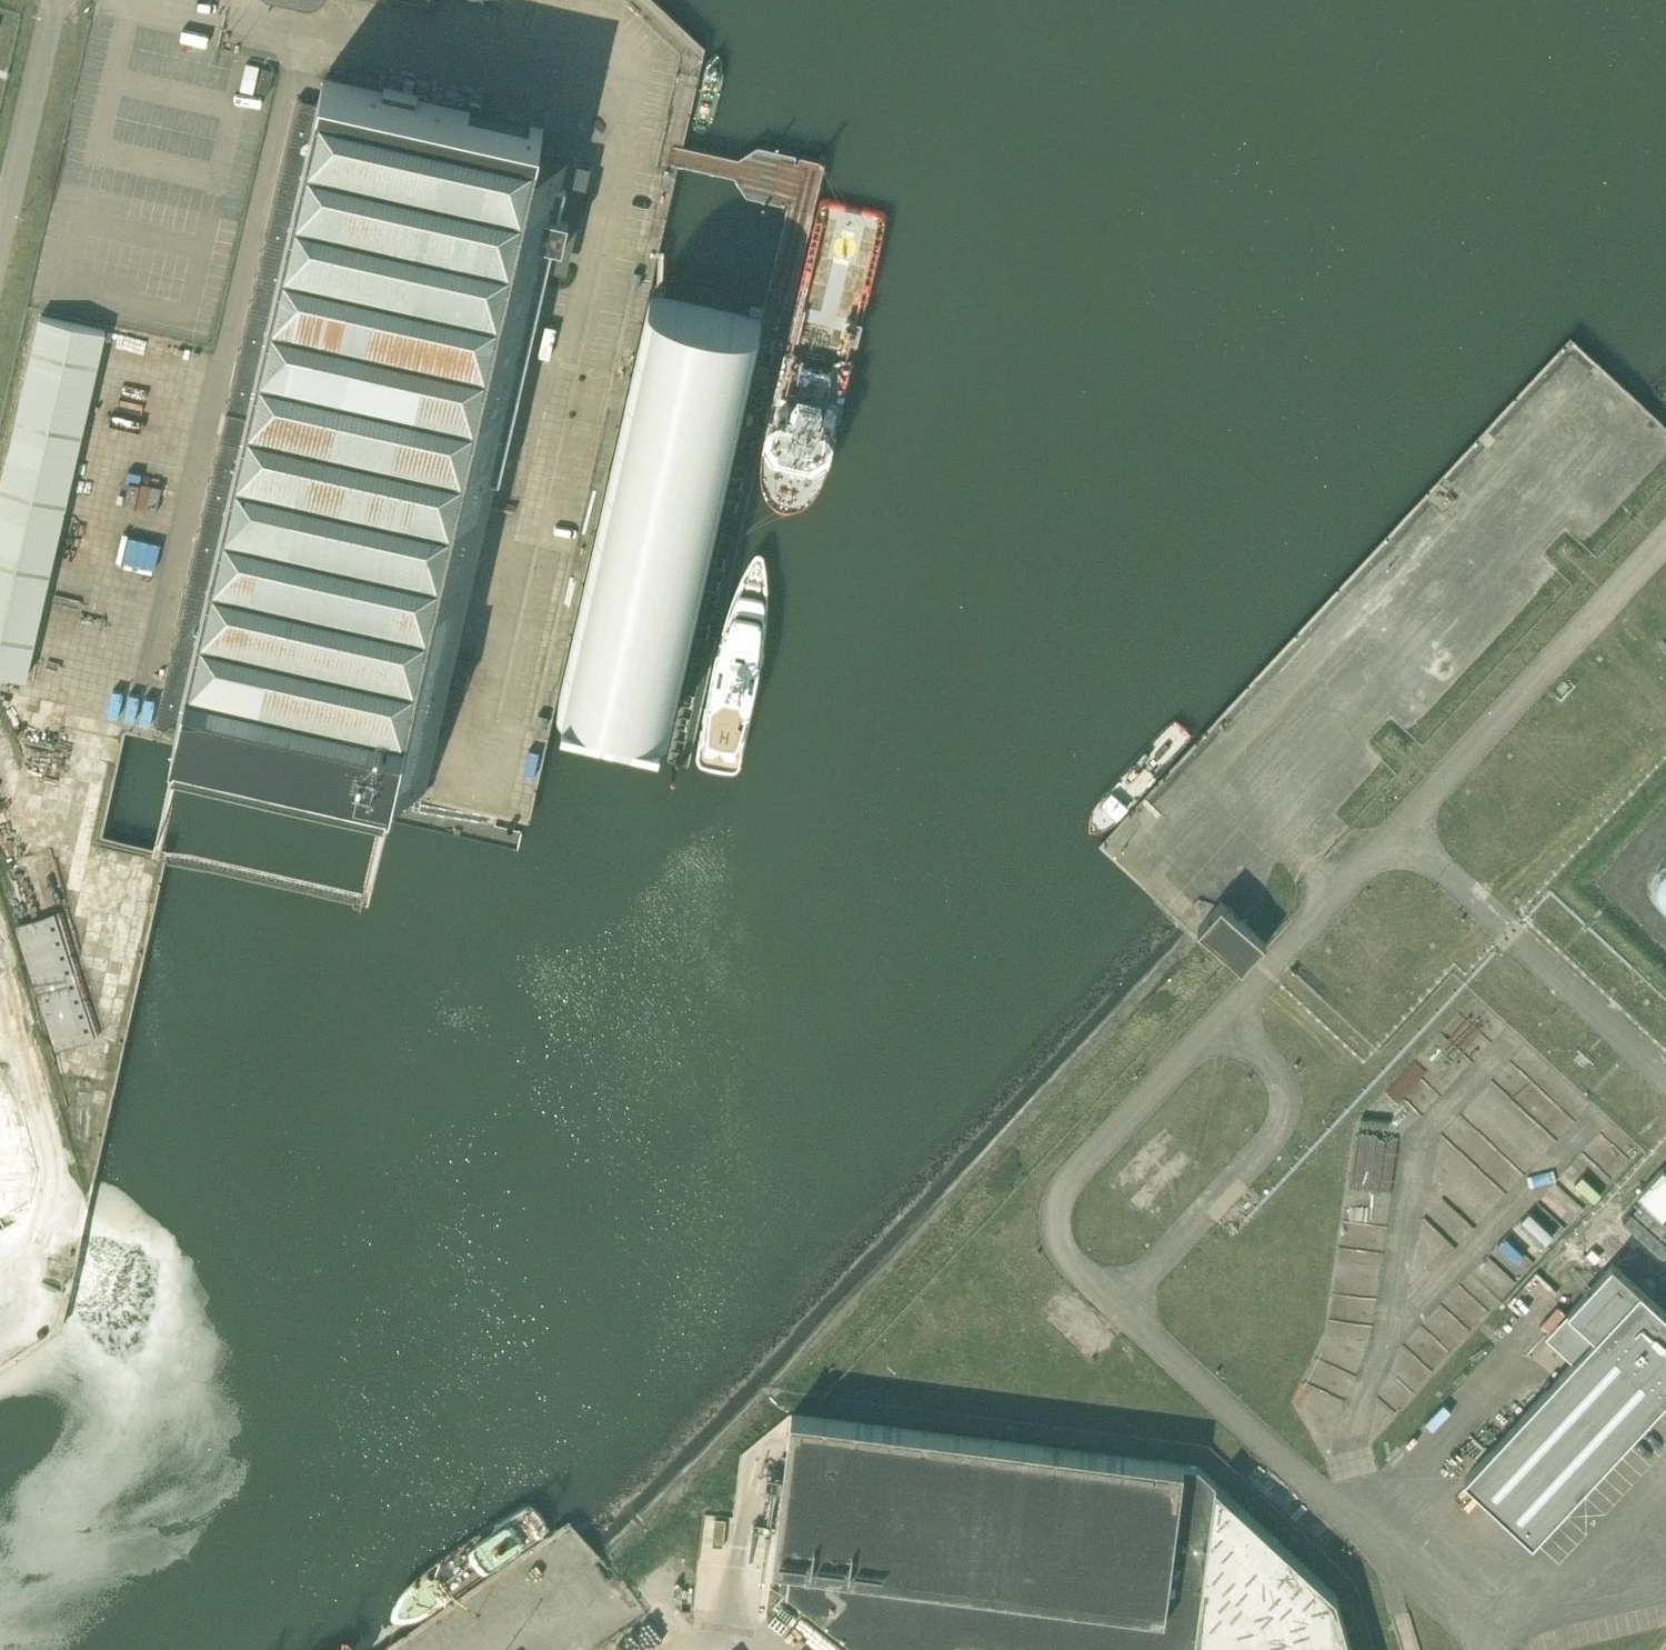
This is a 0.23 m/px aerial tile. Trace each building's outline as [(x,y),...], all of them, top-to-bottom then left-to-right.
[(269,93),(274,70),(263,67),(258,90),(269,93)] [(429,759),(559,184),(531,178),(543,127),(325,77),(177,730),(185,732),(184,739),(185,739),(184,742),(233,753),(234,750),(282,761),(283,758),(333,769),(333,765),(395,779),(401,752),(429,759)] [(0,484),(0,672),(26,678),(105,331),(39,316),(0,484)] [(1657,891),(1659,895),(1661,899),(1664,903),(1665,904),(1665,863),(1665,864),(1663,867),(1660,870),(1658,874),(1657,878),(1656,883),(1657,887),(1657,891)] [(51,945),(61,1013),(85,1009),(75,942),(51,945)] [(1393,1097),(1425,1117),(1452,1074),(1420,1054),(1393,1097)] [(1501,1201),(1537,1164),(1507,1135),(1471,1173),(1501,1201)] [(1663,1167),(1637,1194),(1661,1217),(1665,1212),(1665,1171),(1663,1167)] [(1613,1263),(1568,1311),(1595,1337),(1465,1478),(1533,1541),(1665,1398),(1665,1312),(1613,1263)] [(800,1419),(775,1552),(761,1569),(862,1649),(951,1649),(960,1639),(1042,1649),(1352,1649),(1336,1594),(1199,1466),(800,1419)]
